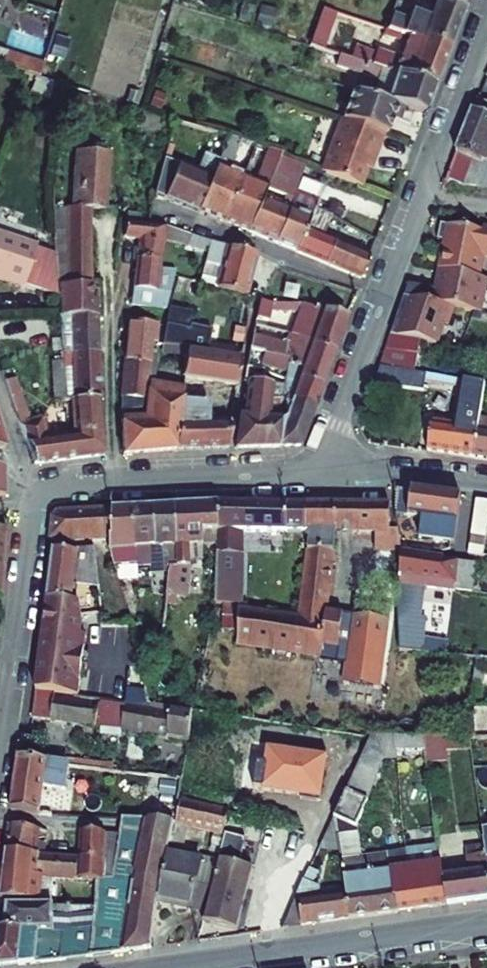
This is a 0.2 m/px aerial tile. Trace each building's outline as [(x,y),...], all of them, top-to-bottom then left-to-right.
[(431,19),(411,12),(408,20),(393,15),(387,30),(424,41),(424,39),(449,48),(466,0),(438,0),(431,19)] [(237,20),(250,24),(255,5),(242,1),(237,20)] [(255,24),(271,29),(276,10),(261,5),(255,24)] [(322,8),(309,46),(323,51),(336,13),(322,8)] [(406,42),(400,59),(377,52),(372,66),(381,69),(434,86),(435,87),(449,48),(424,39),(424,41),(387,30),(386,29),(383,36),(398,41),(399,40),(406,42)] [(354,46),(351,59),(372,66),(377,52),(354,46)] [(39,78),(43,65),(0,51),(0,66),(39,78)] [(324,61),(334,64),(336,57),(326,54),(324,61)] [(336,67),(378,80),(372,97),(403,107),(425,114),(434,86),(381,69),(372,66),(351,59),(340,56),(336,67)] [(37,79),(32,94),(50,99),(55,85),(37,79)] [(131,90),(127,102),(137,106),(141,94),(131,90)] [(155,91),(150,106),(161,110),(167,95),(155,91)] [(360,125),(384,132),(387,133),(391,119),(399,122),(403,107),(372,97),(352,91),(342,119),(360,125)] [(73,93),(69,106),(86,111),(89,98),(73,93)] [(477,102),(457,153),(473,160),(481,163),(483,160),(485,161),(486,161),(486,104),(477,102)] [(322,173),(359,187),(370,158),(374,159),(384,132),(360,125),(342,119),(322,173)] [(228,169),(240,140),(229,136),(219,160),(218,164),(199,212),(223,222),(242,174),(228,169)] [(242,174),(223,222),(247,232),(263,197),(266,189),(279,158),(281,153),(268,149),(256,180),(242,174)] [(67,209),(67,284),(91,284),(90,210),(105,211),(109,153),(76,151),(72,207),(67,209)] [(457,153),(447,178),(463,184),(473,160),(457,153)] [(218,164),(219,160),(204,154),(197,172),(178,164),(164,198),(199,212),(218,164)] [(156,195),(164,198),(178,164),(164,158),(154,194),(156,195)] [(317,201),(294,191),(303,167),(279,158),(266,189),(285,196),(293,200),(275,243),(296,252),(305,228),(314,208),(317,201)] [(481,163),(473,160),(463,184),(477,186),(485,161),(483,160),(481,163)] [(477,186),(486,188),(486,161),(485,161),(477,186)] [(285,196),(281,205),(263,197),(247,232),(275,243),(293,200),(285,196)] [(328,211),(340,217),(344,208),(331,203),(328,211)] [(305,228),(322,235),(323,232),(330,216),(314,208),(305,228)] [(67,284),(67,209),(52,209),(56,253),(58,284),(67,284)] [(127,212),(126,220),(140,222),(141,214),(127,212)] [(131,304),(165,309),(176,271),(161,269),(164,241),(166,226),(140,222),(126,220),(124,237),(140,239),(131,304)] [(370,238),(375,241),(381,224),(377,222),(370,238)] [(440,270),(479,278),(484,256),(486,256),(486,229),(484,229),(484,233),(440,224),(437,241),(446,242),(449,243),(448,250),(444,250),(440,270)] [(164,241),(187,246),(191,235),(166,226),(164,241)] [(296,252),(360,279),(368,256),(322,235),(305,228),(296,252)] [(24,285),(59,296),(58,284),(56,253),(0,233),(0,280),(23,287),(24,285)] [(191,235),(187,246),(207,254),(210,242),(191,235)] [(199,284),(245,296),(257,254),(210,242),(207,254),(205,263),(221,267),(217,281),(201,276),(199,284)] [(217,281),(221,267),(205,263),(201,276),(217,281)] [(408,284),(403,297),(433,304),(452,308),(479,313),(486,279),(479,278),(440,270),(435,290),(408,284)] [(97,299),(91,300),(91,284),(67,284),(58,284),(59,296),(60,315),(98,315),(97,299)] [(391,335),(421,341),(440,345),(444,326),(449,327),(452,308),(433,304),(403,297),(391,335)] [(290,334),(334,352),(347,317),(300,303),(273,303),(259,300),(256,318),(269,320),(271,312),(298,312),(290,334)] [(99,353),(98,315),(60,315),(61,330),(63,353),(99,353)] [(147,363),(148,355),(152,324),(128,322),(124,360),(147,363)] [(241,361),(207,355),(212,330),(191,325),(186,348),(184,358),(180,377),(183,377),(201,380),(236,386),(241,361)] [(235,327),(232,342),(241,344),(244,329),(235,327)] [(300,380),(321,386),(334,352),(290,334),(288,344),(252,336),(249,350),(265,353),(290,359),(288,365),(303,370),(300,380)] [(391,335),(386,349),(418,355),(421,341),(391,335)] [(168,346),(167,355),(184,358),(186,348),(168,346)] [(381,366),(415,373),(418,355),(386,349),(381,366)] [(71,368),(72,399),(101,398),(99,353),(63,353),(63,362),(64,368),(71,368)] [(265,353),(262,364),(287,372),(288,365),(290,359),(265,353)] [(155,382),(157,356),(148,355),(147,363),(145,381),(155,382)] [(147,363),(124,360),(120,402),(127,402),(127,398),(141,399),(143,400),(145,381),(147,363)] [(63,362),(53,362),(54,371),(64,371),(64,368),(63,362)] [(285,382),(298,386),(300,380),(303,370),(288,365),(287,372),(285,382)] [(415,373),(381,366),(375,384),(426,391),(427,383),(437,385),(438,377),(415,373)] [(54,384),(55,401),(66,401),(72,401),(72,399),(71,368),(64,368),(64,371),(64,383),(54,384)] [(246,368),(244,379),(262,382),(264,370),(246,368)] [(54,376),(54,384),(64,383),(64,371),(54,371),(54,376)] [(182,387),(201,388),(201,380),(183,377),(182,387)] [(437,385),(463,390),(465,381),(438,377),(437,385)] [(15,378),(5,382),(35,464),(59,461),(57,437),(45,439),(43,416),(30,421),(15,378)] [(270,420),(272,398),(281,400),(284,387),(262,382),(244,379),(243,382),(247,382),(244,416),(270,420)] [(292,402),(314,407),(321,386),(300,380),(298,386),(292,402)] [(447,427),(431,424),(427,452),(474,458),(480,419),(486,385),(465,381),(463,390),(459,414),(457,428),(447,427)] [(151,382),(149,394),(167,396),(168,384),(151,382)] [(284,387),(281,400),(282,400),(291,402),(292,402),(298,386),(285,382),(284,387)] [(144,452),(176,450),(181,397),(180,397),(182,387),(168,384),(167,396),(149,394),(146,422),(147,422),(144,452)] [(198,416),(200,400),(201,388),(182,387),(180,397),(181,397),(176,450),(227,448),(231,424),(229,424),(229,422),(209,422),(209,417),(198,416)] [(73,432),(103,431),(101,398),(72,399),(72,401),(73,432)] [(140,408),(141,399),(127,398),(127,402),(120,402),(120,411),(140,408)] [(209,417),(209,400),(200,400),(198,416),(209,417)] [(282,400),(287,415),(291,402),(282,400)] [(280,421),(277,448),(299,448),(314,407),(292,402),(291,402),(287,415),(286,418),(281,421),(280,421)] [(449,412),(447,427),(457,428),(459,414),(449,412)] [(239,416),(235,448),(277,448),(280,421),(270,420),(244,416),(239,416)] [(474,458),(486,460),(486,419),(480,419),(474,458)] [(146,422),(121,423),(123,453),(144,452),(147,422),(146,422)] [(73,432),(74,435),(57,437),(59,461),(104,455),(103,431),(73,432)] [(414,537),(455,542),(461,498),(397,490),(396,515),(416,518),(414,534),(414,537)] [(481,557),(486,514),(486,501),(476,500),(469,555),(481,557)] [(204,506),(204,533),(218,533),(219,533),(219,505),(204,506)] [(241,606),(242,532),(287,533),(288,506),(219,505),(219,533),(218,533),(217,546),(216,604),(241,606)] [(204,506),(176,507),(177,568),(170,568),(170,575),(167,604),(177,606),(178,597),(186,598),(191,560),(190,546),(202,546),(204,546),(217,546),(218,533),(204,533),(204,506)] [(288,506),(287,533),(305,533),(307,506),(288,506)] [(310,533),(308,551),(334,552),(336,533),(335,533),(338,506),(307,506),(305,533),(310,533)] [(336,533),(353,534),(355,506),(338,506),(335,533),(336,533)] [(376,551),(401,552),(397,532),(390,532),(391,506),(355,506),(353,534),(376,534),(376,551)] [(176,507),(155,508),(157,548),(158,565),(158,567),(171,566),(170,568),(177,568),(176,507)] [(137,566),(154,565),(154,567),(158,567),(158,565),(157,548),(155,508),(133,509),(135,549),(136,549),(136,553),(137,566)] [(136,553),(136,549),(135,549),(133,509),(112,511),(113,541),(111,541),(111,554),(116,569),(137,567),(137,566),(136,553)] [(51,539),(73,543),(111,541),(113,541),(112,511),(58,514),(54,518),(51,539)] [(397,532),(414,534),(416,518),(396,515),(397,532)] [(190,546),(191,560),(202,559),(202,546),(190,546)] [(74,584),(99,587),(95,550),(78,550),(78,554),(53,551),(46,611),(73,611),(81,611),(81,609),(71,608),(74,584)] [(342,614),(327,611),(334,552),(308,551),(300,620),(239,611),(237,644),(337,659),(342,614)] [(444,559),(401,552),(399,579),(399,650),(416,652),(420,621),(413,620),(418,588),(456,593),(456,591),(459,563),(444,561),(444,559)] [(459,563),(456,591),(474,593),(476,565),(459,563)] [(157,575),(170,575),(170,568),(171,566),(158,567),(157,575)] [(119,579),(138,579),(137,567),(116,569),(119,579)] [(46,611),(43,635),(57,636),(57,633),(82,636),(83,625),(81,611),(73,611),(46,611)] [(387,686),(393,618),(353,615),(347,682),(387,686)] [(466,643),(477,644),(478,631),(468,630),(466,643)] [(43,635),(40,661),(82,666),(87,637),(82,636),(57,633),(57,636),(43,635)] [(477,658),(473,688),(484,689),(486,671),(486,659),(477,658)] [(36,692),(55,694),(78,697),(82,666),(40,661),(36,692)] [(473,688),(472,696),(483,697),(484,689),(473,688)] [(32,719),(50,721),(55,694),(36,692),(32,719)] [(50,721),(96,729),(100,700),(78,697),(55,694),(50,721)] [(121,731),(189,741),(193,711),(151,705),(149,705),(149,711),(125,707),(126,705),(101,702),(97,729),(101,729),(121,731)] [(101,729),(100,736),(121,737),(121,731),(101,729)] [(360,764),(375,770),(382,750),(396,751),(394,738),(372,739),(360,764)] [(394,738),(396,751),(425,751),(424,738),(394,738)] [(427,763),(447,761),(445,745),(460,745),(460,750),(470,750),(469,738),(424,738),(425,751),(427,763)] [(38,753),(36,761),(70,765),(111,771),(112,764),(38,753)] [(12,811),(40,815),(43,788),(65,792),(70,765),(36,761),(20,758),(12,811)] [(347,792),(364,801),(375,770),(360,764),(347,792)] [(148,775),(141,821),(144,821),(174,824),(175,824),(178,800),(182,779),(148,775)] [(409,871),(406,851),(360,858),(356,829),(368,803),(364,801),(347,792),(334,820),(339,850),(345,893),(349,919),(398,912),(392,873),(409,871)] [(175,824),(189,827),(214,833),(223,835),(223,833),(228,811),(178,800),(175,824)] [(486,826),(486,808),(479,809),(481,827),(486,826)] [(151,949),(157,901),(158,895),(167,856),(169,844),(174,824),(144,821),(141,821),(121,819),(119,835),(112,882),(98,881),(95,907),(8,907),(5,930),(0,930),(0,967),(6,967),(151,949)] [(339,850),(334,820),(324,840),(320,849),(339,850)] [(174,824),(169,844),(179,846),(181,835),(186,837),(189,827),(175,824),(174,824)] [(10,826),(7,853),(34,855),(36,842),(47,843),(48,831),(10,826)] [(80,858),(79,879),(98,881),(112,882),(119,835),(81,833),(80,858)] [(214,833),(210,853),(220,855),(225,834),(223,833),(223,835),(214,833)] [(248,889),(253,869),(239,866),(246,839),(225,834),(220,855),(218,861),(206,911),(204,917),(212,919),(210,924),(233,930),(244,888),(248,889)] [(36,842),(34,855),(44,855),(47,843),(36,842)] [(415,910),(446,906),(442,879),(440,864),(438,846),(406,851),(409,871),(415,910)] [(468,876),(442,879),(446,906),(486,900),(486,869),(484,846),(465,849),(468,876)] [(7,853),(1,900),(40,902),(43,877),(53,878),(79,879),(80,858),(44,855),(34,855),(7,853)] [(175,905),(206,911),(218,861),(202,858),(201,863),(167,856),(158,895),(176,898),(175,905)] [(313,884),(318,873),(310,869),(282,929),(349,919),(345,893),(320,897),(319,887),(313,884)] [(409,871),(392,873),(398,912),(415,910),(409,871)] [(40,902),(51,902),(53,878),(43,877),(40,902)] [(244,888),(233,930),(238,932),(248,889),(244,888)] [(158,895),(157,901),(175,905),(176,898),(158,895)]
